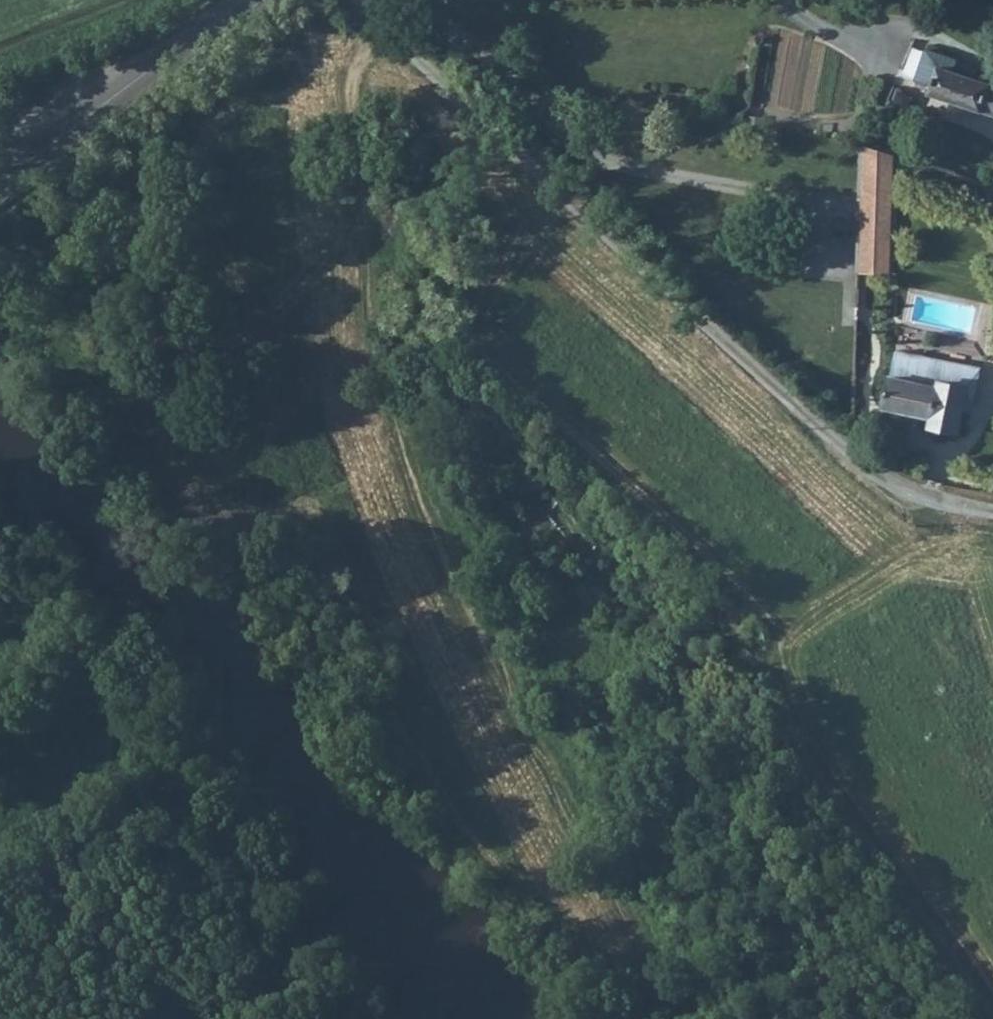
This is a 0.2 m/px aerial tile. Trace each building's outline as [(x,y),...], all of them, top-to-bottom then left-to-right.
[(921,79),(992,102),(992,71),(930,52),(921,79)] [(870,143),(864,272),(898,274),(902,145),(870,143)] [(934,378),(933,383),(887,374),(881,407),(927,416),(926,424),(954,430),(963,384),(934,378)]
